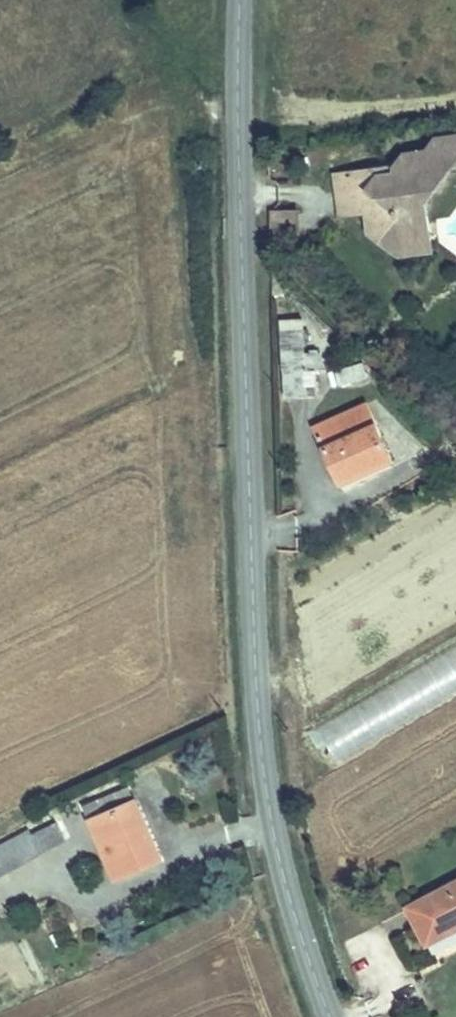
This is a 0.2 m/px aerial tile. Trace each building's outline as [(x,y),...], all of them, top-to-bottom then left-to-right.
[(389,254),(420,251),(417,226),(427,225),(424,207),(452,170),(455,170),(455,143),(436,146),(426,159),(406,162),(397,176),(396,182),(379,184),(372,179),(340,184),(344,220),(369,218),(371,241),(389,254)] [(420,251),(389,254),(400,262),(431,258),(427,225),(417,226),(420,251)] [(304,330),(282,330),(285,397),(318,397),(317,370),(305,369),(304,330)] [(333,370),(336,385),(367,380),(364,364),(333,370)] [(364,402),(317,428),(343,476),(391,451),(364,402)] [(334,760),(455,692),(455,643),(313,723),(334,760)] [(99,819),(86,827),(110,875),(134,863),(139,871),(158,860),(121,789),(92,803),(99,819)] [(59,847),(50,830),(29,841),(27,837),(0,851),(0,877),(59,847)] [(406,912),(428,948),(455,932),(455,883),(406,912)]
